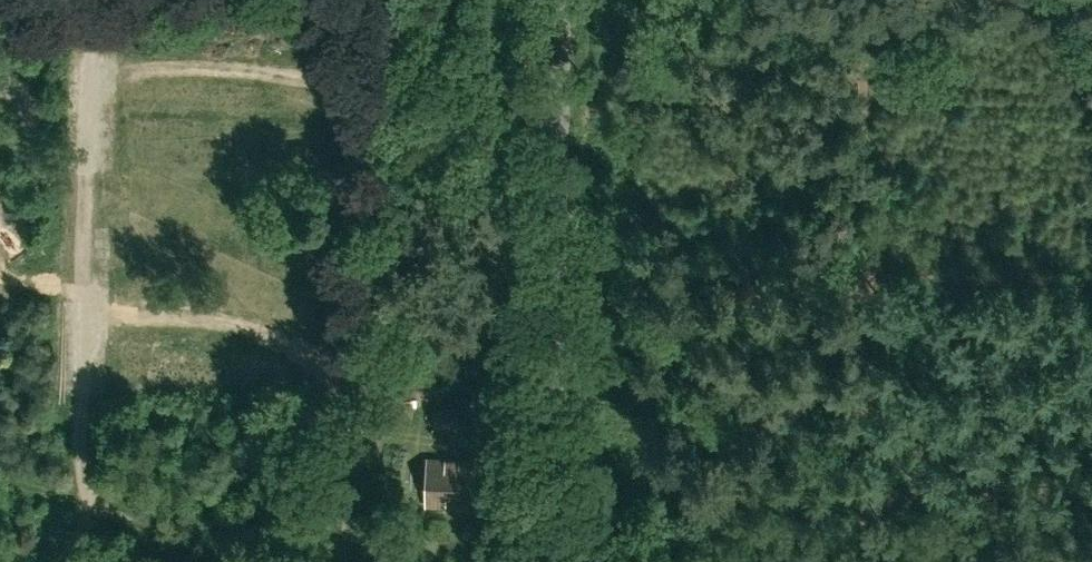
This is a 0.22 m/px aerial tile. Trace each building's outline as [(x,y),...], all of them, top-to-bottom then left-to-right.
[(436,409),(435,429),(463,430),(464,409),(436,409)] [(429,459),(427,506),(483,508),(485,461),(429,459)] [(455,553),(476,552),(474,513),(453,514),(455,553)]
